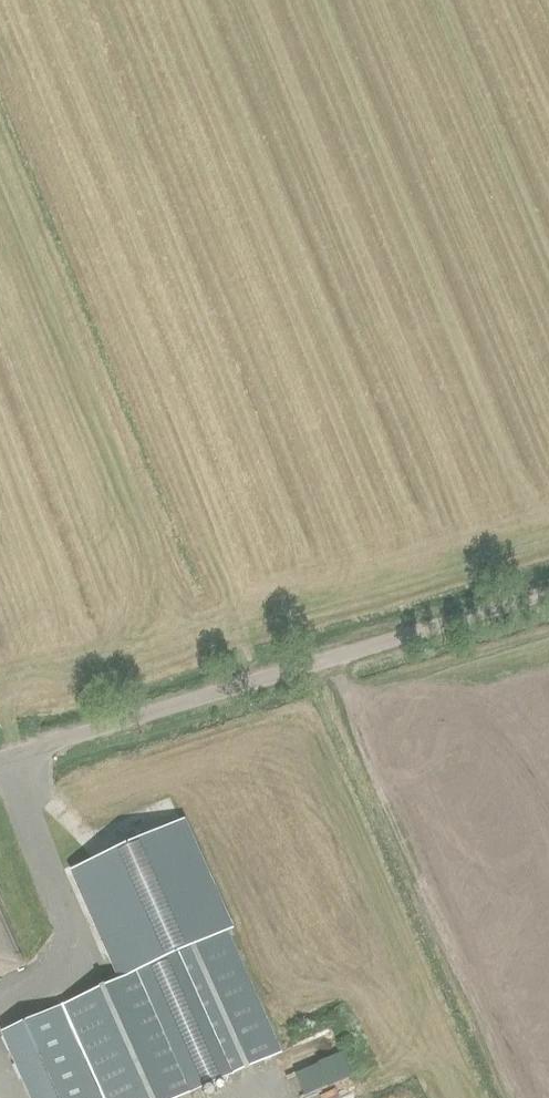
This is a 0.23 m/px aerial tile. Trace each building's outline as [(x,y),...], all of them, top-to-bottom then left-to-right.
[(281,1052),(272,1032),(274,1031),(228,932),(230,931),(181,821),(74,868),(123,977),(8,1029),(38,1097),(179,1097),(281,1052)] [(17,966),(19,971),(25,968),(23,964),(25,963),(9,928),(0,908),(0,974),(17,966)]
